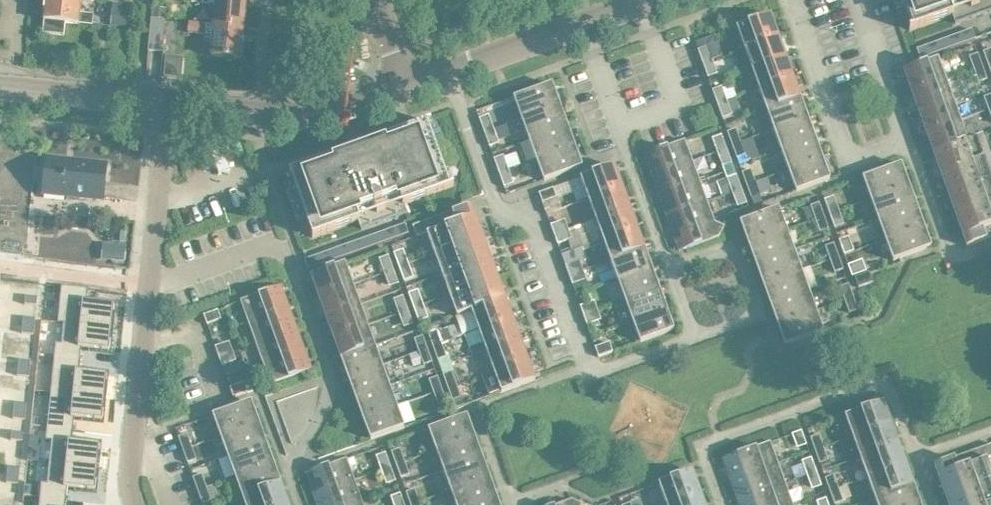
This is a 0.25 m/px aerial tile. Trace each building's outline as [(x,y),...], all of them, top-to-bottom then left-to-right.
[(41,32),(63,35),(64,21),(90,24),(91,13),(78,12),(79,0),(45,0),(41,32)] [(190,1),(215,4),(214,24),(242,27),(242,26),(244,5),(249,5),(250,0),(190,0),(190,1)] [(912,27),(908,28),(909,30),(951,14),(954,23),(990,10),(990,0),(902,0),(912,27)] [(129,10),(111,8),(110,25),(128,26),(129,10)] [(736,26),(744,48),(777,35),(770,14),(736,26)] [(149,17),(146,49),(159,50),(162,18),(149,17)] [(242,27),(214,24),(188,21),(187,31),(212,34),(210,55),(239,58),(241,36),(246,36),(247,27),(242,26),(242,27)] [(974,38),(971,28),(916,48),(919,58),(974,38)] [(777,35),(744,48),(751,68),(785,56),(777,35)] [(686,57),(679,38),(662,44),(668,63),(686,57)] [(702,63),(711,59),(706,45),(697,49),(702,63)] [(987,64),(990,62),(990,48),(983,51),(987,64)] [(973,69),(982,66),(977,53),(968,56),(973,69)] [(785,56),(751,68),(758,88),(792,76),(785,56)] [(911,91),(945,79),(937,58),(903,70),(911,91)] [(711,59),(702,63),(707,77),(717,73),(711,59)] [(978,81),(986,78),(982,66),(973,69),(978,81)] [(792,76),(758,88),(766,108),(799,96),(792,76)] [(634,94),(648,90),(645,77),(631,80),(634,94)] [(918,112),(952,100),(945,79),(911,91),(918,112)] [(521,118),(554,106),(547,85),(513,97),(521,118)] [(717,103),(726,100),(721,86),(711,89),(717,103)] [(217,93),(215,101),(241,105),(242,97),(217,93)] [(799,96),(766,108),(773,129),(807,117),(799,96)] [(726,100),(717,103),(722,118),(731,114),(726,100)] [(925,132),(959,120),(957,113),(952,100),(918,112),(925,132)] [(554,106),(521,118),(528,139),(562,126),(554,106)] [(493,128),(488,114),(478,118),(484,132),(493,128)] [(807,117),(773,129),(780,149),(814,137),(807,117)] [(967,140),(966,140),(959,120),(925,132),(933,153),(967,140)] [(430,122),(429,121),(288,172),(312,237),(358,220),(361,229),(407,212),(404,204),(453,186),(452,184),(449,186),(426,124),(430,122)] [(562,126),(528,139),(535,159),(569,147),(562,126)] [(493,128),(484,132),(489,146),(498,143),(493,128)] [(731,144),(740,141),(735,128),(727,131),(731,144)] [(716,152),(726,148),(721,134),(711,137),(716,152)] [(940,173),(988,156),(981,135),(966,140),(967,140),(933,153),(940,173)] [(814,137),(780,149),(788,169),(821,157),(814,137)] [(651,175),(691,161),(684,139),(643,154),(651,175)] [(744,154),(740,141),(731,144),(736,157),(744,154)] [(569,147),(535,159),(543,180),(577,168),(569,147)] [(731,162),(726,148),(716,152),(722,166),(731,162)] [(498,172),(508,169),(503,155),(493,158),(498,172)] [(990,178),(990,163),(988,156),(940,173),(947,194),(990,178)] [(46,157),(43,192),(103,199),(106,163),(46,157)] [(821,157),(788,169),(795,190),(829,178),(821,157)] [(658,196),(699,181),(691,161),(651,175),(658,196)] [(587,198),(621,186),(613,165),(580,177),(587,198)] [(862,177),(870,198),(904,186),(896,165),(862,177)] [(508,169),(498,172),(503,186),(513,183),(508,169)] [(745,184),(754,181),(749,169),(741,172),(745,184)] [(731,192),(741,188),(735,174),(726,178),(731,192)] [(721,195),(731,192),(726,178),(716,181),(721,195)] [(990,201),(990,178),(947,194),(955,214),(990,201)] [(666,216),(706,201),(699,181),(658,196),(666,216)] [(754,181),(745,184),(750,197),(759,194),(754,181)] [(561,206),(553,186),(538,192),(546,212),(561,206)] [(595,218),(628,206),(621,186),(587,198),(595,218)] [(877,218),(911,206),(904,186),(870,198),(877,218)] [(736,206),(746,202),(741,188),(731,192),(736,206)] [(829,213),(838,209),(833,195),(824,199),(829,213)] [(706,201),(666,216),(678,251),(718,236),(723,226),(713,221),(706,201)] [(955,214),(966,246),(990,237),(990,201),(955,214)] [(814,218),(823,215),(818,202),(810,205),(814,218)] [(434,253),(482,236),(471,204),(412,225),(416,236),(426,232),(434,253)] [(602,239),(636,227),(628,206),(595,218),(602,239)] [(911,206),(877,218),(885,239),(918,226),(911,206)] [(752,241),(785,228),(778,207),(744,219),(752,241)] [(838,209),(829,213),(834,227),(843,224),(838,209)] [(827,228),(823,215),(814,218),(819,231),(827,228)] [(553,234),(568,229),(564,219),(550,224),(553,234)] [(303,260),(307,269),(408,233),(404,223),(303,260)] [(918,226),(885,239),(892,260),(926,248),(918,226)] [(636,227),(602,239),(610,259),(643,247),(636,227)] [(759,261),(793,249),(785,228),(752,241),(759,261)] [(568,229),(553,234),(557,243),(571,238),(568,229)] [(573,254),(591,250),(588,235),(570,239),(573,254)] [(442,274),(490,256),(482,236),(434,253),(442,274)] [(853,250),(848,236),(838,239),(844,254),(853,250)] [(829,259),(837,256),(833,243),(824,246),(829,259)] [(643,247),(610,259),(617,279),(651,267),(643,247)] [(393,251),(398,267),(408,263),(403,248),(393,251)] [(766,281),(800,269),(793,249),(759,261),(766,281)] [(377,259),(381,273),(390,270),(386,256),(377,259)] [(449,294),(497,277),(490,256),(442,274),(449,294)] [(834,271),(842,268),(837,256),(829,259),(834,271)] [(851,276),(866,271),(861,259),(847,264),(851,276)] [(568,275),(582,269),(579,260),(565,265),(568,275)] [(318,296),(351,284),(343,263),(310,275),(318,296)] [(402,281),(413,277),(408,263),(398,267),(402,281)] [(651,267),(617,279),(624,300),(658,288),(651,267)] [(582,269),(568,275),(571,284),(586,279),(582,269)] [(774,302),(807,289),(800,269),(766,281),(774,302)] [(390,270),(381,273),(386,286),(394,283),(390,270)] [(869,271),(854,276),(858,287),(872,281),(869,271)] [(504,297),(497,277),(449,294),(456,315),(471,310),(471,309),(504,297)] [(839,286),(844,299),(852,296),(848,283),(839,286)] [(351,284),(318,296),(325,316),(358,304),(351,284)] [(247,322),(288,307),(280,286),(240,300),(247,322)] [(61,287),(58,323),(111,328),(111,326),(113,305),(93,303),(86,302),(87,289),(61,287)] [(658,288),(624,300),(632,320),(665,308),(658,288)] [(815,310),(807,289),(774,302),(781,322),(815,310)] [(407,293),(412,308),(421,304),(416,290),(407,293)] [(397,313),(406,310),(401,295),(392,298),(397,313)] [(25,296),(24,304),(36,305),(37,297),(25,296)] [(852,296),(844,299),(848,312),(857,309),(852,296)] [(471,310),(478,330),(512,317),(504,297),(471,309),(471,310)] [(583,315),(597,310),(593,300),(579,306),(583,315)] [(358,304),(325,316),(332,337),(366,324),(358,304)] [(421,304),(412,308),(417,321),(426,318),(421,304)] [(255,342),(295,327),(288,307),(247,322),(255,342)] [(665,308),(632,320),(639,341),(673,329),(665,308)] [(406,310),(397,313),(402,327),(411,324),(406,310)] [(597,310),(583,315),(586,325),(600,319),(597,310)] [(815,310),(781,322),(789,343),(822,331),(815,310)] [(202,315),(205,326),(220,321),(217,311),(202,315)] [(22,325),(33,326),(34,318),(22,317),(22,325)] [(512,317),(478,330),(486,350),(519,338),(512,317)] [(55,344),(54,357),(80,360),(81,348),(89,349),(109,351),(111,330),(111,328),(58,323),(57,323),(63,324),(61,344),(55,344)] [(340,357),(373,345),(366,324),(332,337),(340,357)] [(33,326),(22,325),(21,333),(33,334),(33,326)] [(255,342),(262,362),(302,347),(295,327),(255,342)] [(432,346),(440,343),(436,330),(428,333),(432,346)] [(417,351),(426,348),(421,335),(413,338),(417,351)] [(493,370),(527,358),(519,338),(486,350),(493,370)] [(217,356),(231,351),(228,342),(214,346),(217,356)] [(608,342),(594,347),(598,356),(612,351),(608,342)] [(440,343),(432,346),(437,358),(445,355),(440,343)] [(373,345),(340,357),(347,377),(381,365),(373,345)] [(302,347),(262,362),(270,383),(310,369),(302,347)] [(426,348),(417,351),(422,364),(430,361),(426,348)] [(234,361),(231,351),(217,356),(220,365),(234,361)] [(413,367),(422,364),(417,351),(408,354),(413,367)] [(54,357),(50,392),(104,398),(104,396),(106,375),(86,373),(78,372),(80,360),(54,357)] [(534,379),(527,358),(493,370),(501,392),(534,379)] [(18,360),(17,368),(29,369),(30,361),(18,360)] [(354,397),(388,385),(381,365),(347,377),(354,397)] [(28,377),(29,369),(17,368),(17,376),(28,377)] [(447,386),(455,383),(450,370),(442,373),(447,386)] [(432,391),(441,388),(436,375),(428,378),(432,391)] [(455,383),(447,386),(451,399),(459,396),(455,383)] [(229,388),(231,397),(245,393),(243,384),(229,388)] [(362,418),(395,406),(388,385),(354,397),(362,418)] [(441,388),(432,391),(437,404),(445,401),(441,388)] [(50,392),(47,427),(72,430),(74,418),(82,419),(102,421),(104,400),(104,398),(50,392)] [(14,402),(13,410),(25,412),(26,404),(14,402)] [(220,436),(253,424),(246,402),(212,415),(220,436)] [(852,436),(886,424),(878,403),(844,415),(852,436)] [(395,406),(362,418),(369,439),(403,427),(395,406)] [(25,412),(13,410),(12,418),(24,420),(25,412)] [(428,428),(435,449),(469,437),(462,416),(428,428)] [(253,424),(220,436),(227,456),(261,444),(253,424)] [(859,457),(893,444),(886,424),(852,436),(859,457)] [(47,427),(45,440),(50,441),(48,463),(97,468),(97,466),(99,445),(79,443),(71,442),(72,430),(47,427)] [(796,447),(806,444),(801,430),(791,433),(796,447)] [(11,432),(10,440),(22,441),(23,433),(11,432)] [(182,449),(190,446),(186,433),(177,436),(182,449)] [(818,434),(810,437),(814,450),(823,447),(818,434)] [(38,462),(39,456),(40,448),(38,447),(39,437),(29,436),(27,455),(27,460),(38,462)] [(469,437),(435,449),(443,470),(477,457),(469,437)] [(721,458),(729,480),(777,462),(769,441),(721,458)] [(937,475),(945,496),(990,479),(990,472),(986,458),(990,456),(990,443),(934,464),(937,475)] [(261,444),(227,456),(235,477),(268,464),(261,444)] [(867,477),(900,465),(893,444),(859,457),(867,477)] [(190,446),(182,449),(186,462),(195,459),(190,446)] [(827,460),(823,447),(814,450),(819,463),(827,460)] [(391,451),(395,464),(404,461),(399,448),(391,451)] [(380,470),(389,466),(384,452),(375,456),(380,470)] [(477,457),(443,470),(450,490),(484,478),(477,457)] [(802,463),(806,474),(816,471),(811,457),(801,460),(802,463)] [(305,472),(313,494),(353,479),(346,458),(305,472)] [(36,461),(34,483),(40,483),(39,497),(65,500),(67,488),(74,489),(94,491),(97,470),(97,468),(48,463),(36,461)] [(404,461),(395,464),(400,477),(408,474),(404,461)] [(777,462),(729,480),(736,500),(784,483),(777,462)] [(806,474),(802,463),(790,467),(795,479),(806,474)] [(268,464),(235,477),(242,497),(276,485),(268,464)] [(874,497),(908,485),(900,465),(867,477),(874,497)] [(389,466),(380,470),(385,484),(395,480),(389,466)] [(7,467),(6,474),(18,476),(19,468),(7,467)] [(666,504),(700,492),(692,470),(658,482),(666,504)] [(816,471),(806,474),(811,489),(821,485),(816,471)] [(17,484),(18,476),(6,474),(6,482),(17,484)] [(197,490),(205,487),(200,474),(192,477),(197,490)] [(824,478),(829,491),(837,488),(833,475),(824,478)] [(491,498),(484,478),(450,490),(456,504),(472,504),(491,498)] [(313,494),(317,504),(345,504),(361,499),(353,479),(313,494)] [(945,496),(948,504),(984,504),(990,502),(990,479),(945,496)] [(736,500),(738,504),(787,504),(792,503),(784,483),(736,500)] [(242,497),(245,504),(283,504),(276,485),(242,497)] [(908,485),(874,497),(877,504),(915,504),(908,485)] [(205,487),(197,490),(201,502),(209,499),(205,487)] [(405,492),(410,504),(418,501),(414,488),(405,492)] [(837,488),(829,491),(834,503),(842,500),(837,488)] [(700,492),(666,504),(704,504),(700,492)] [(399,493),(390,496),(393,504),(404,504),(399,493)]
